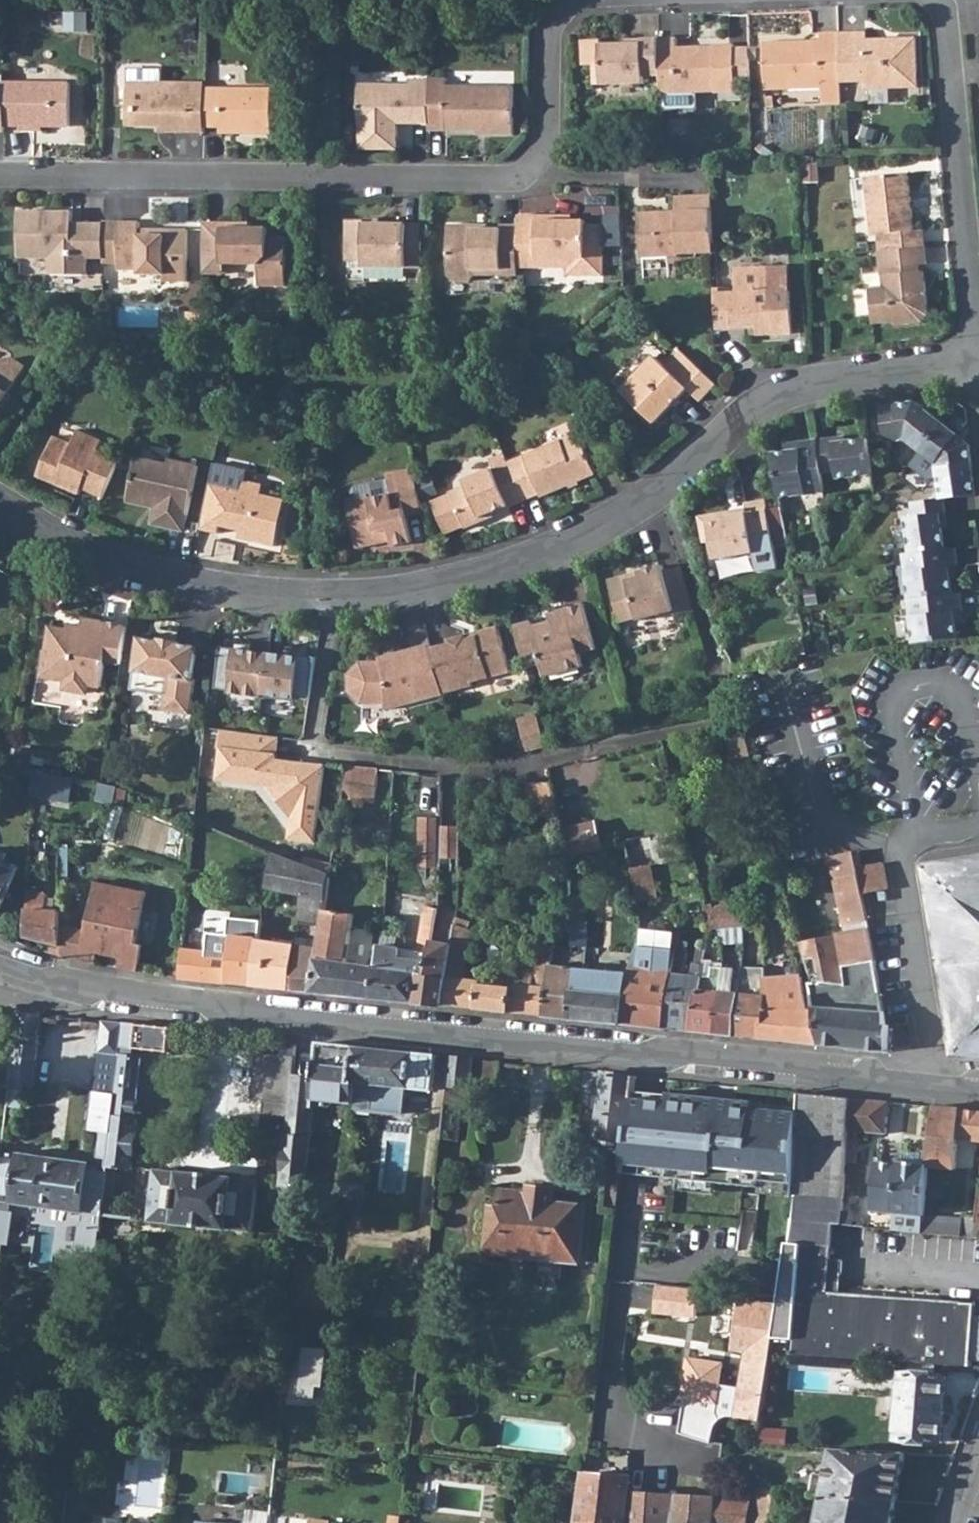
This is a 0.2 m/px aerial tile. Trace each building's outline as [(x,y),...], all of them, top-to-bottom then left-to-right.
[(839,32),(841,81),(866,80),(867,87),(917,86),(915,36),(893,37),(893,40),(885,41),(882,37),(866,37),(866,31),(839,32)] [(839,32),(820,32),(820,44),(799,44),(799,40),(764,41),(766,88),(841,86),(841,81),(839,32)] [(677,37),(658,38),(658,39),(660,77),(661,92),(715,90),(715,92),(737,91),(735,42),(713,42),(713,44),(692,45),(692,50),(678,51),(677,37)] [(581,65),(594,65),(594,86),(644,85),(645,77),(660,77),(658,39),(637,40),(637,44),(625,45),(600,46),(600,41),(581,42),(581,65)] [(428,123),(428,129),(485,130),(485,134),(514,135),(514,86),(446,84),(446,77),(429,77),(429,79),(428,123)] [(428,123),(429,79),(409,79),(409,85),(365,84),(357,90),(356,121),(359,121),(359,147),(397,149),(397,118),(407,119),(407,123),(428,123)] [(127,87),(127,107),(131,107),(131,128),(164,128),(164,133),(203,133),(203,128),(204,89),(204,82),(159,82),(159,87),(127,87)] [(3,83),(3,126),(18,126),(40,126),(67,127),(68,84),(3,83)] [(203,128),(218,128),(218,134),(270,134),(271,89),(204,89),(203,128)] [(875,234),(883,234),(884,250),(924,246),(922,229),(913,229),(907,171),(863,176),(870,235),(875,234)] [(710,192),(676,194),(676,214),(664,214),(664,210),(639,211),(641,256),(679,254),(679,251),(714,249),(710,192)] [(103,221),(86,220),(85,223),(72,223),(72,209),(19,208),(19,255),(50,256),(50,271),(88,272),(88,255),(103,255),(103,221)] [(624,244),(625,214),(607,214),(607,244),(624,244)] [(518,225),(518,268),(536,268),(536,258),(567,258),(566,269),(566,275),(601,276),(602,226),(585,225),(585,221),(571,222),(556,221),(556,216),(536,217),(536,225),(518,225)] [(518,216),(518,225),(536,225),(536,217),(518,216)] [(363,220),(346,220),(345,261),(362,261),(363,267),(423,267),(424,225),(380,225),(364,225),(363,220)] [(117,221),(103,221),(103,255),(103,262),(117,262),(117,269),(139,269),(139,272),(164,273),(164,280),(187,280),(188,229),(154,228),(154,233),(145,233),(145,227),(142,227),(142,222),(117,221)] [(203,263),(221,264),(257,265),(256,285),(284,285),(285,237),(267,236),(267,228),(239,227),(239,223),(203,223),(203,263)] [(518,275),(518,268),(518,225),(500,225),(500,230),(484,230),(484,225),(445,224),(445,272),(453,280),(470,280),(474,274),(518,275)] [(875,234),(877,251),(879,251),(884,250),(883,234),(875,234)] [(879,251),(882,275),(884,275),(885,288),(870,289),(874,322),(893,321),(893,325),(922,322),(929,313),(925,271),(916,272),(915,264),(926,263),(925,246),(924,246),(884,250),(879,251)] [(536,268),(566,269),(567,258),(536,258),(536,268)] [(202,273),(221,274),(221,264),(203,263),(202,273)] [(716,292),(718,328),(748,327),(748,324),(757,324),(757,333),(791,331),(789,289),(788,266),(734,269),(735,292),(716,292)] [(187,331),(202,331),(202,311),(187,311),(187,331)] [(682,351),(668,366),(657,356),(624,390),(656,422),(690,388),(701,399),(717,384),(682,351)] [(26,367),(14,358),(0,360),(0,404),(26,367)] [(882,405),(886,441),(908,438),(922,449),(945,422),(930,410),(926,414),(919,409),(918,400),(882,405)] [(922,449),(939,463),(942,483),(974,479),(971,444),(962,445),(957,440),(961,435),(945,422),(922,449)] [(102,497),(118,459),(97,450),(101,440),(77,429),(72,443),(54,436),(39,470),(36,476),(78,494),(82,485),(88,488),(86,490),(102,497)] [(509,464),(525,502),(541,496),(542,499),(572,487),(571,484),(596,475),(579,434),(509,464)] [(818,439),(821,472),(838,470),(839,479),(873,474),(869,438),(845,441),(836,442),(835,437),(818,439)] [(772,453),(780,494),(805,491),(806,489),(824,487),(821,472),(818,439),(800,441),(801,450),(791,451),(772,453)] [(790,443),(791,451),(801,450),(800,441),(790,443)] [(490,461),(493,470),(509,464),(505,455),(490,461)] [(127,500),(147,504),(148,501),(155,503),(151,522),(184,529),(197,465),(168,459),(166,465),(136,458),(127,500)] [(482,519),(492,515),(506,509),(507,510),(525,502),(509,464),(493,470),(464,483),(466,487),(450,495),(451,498),(463,527),(465,531),(483,523),(482,519)] [(355,496),(392,491),(391,479),(354,484),(355,496)] [(199,529),(214,533),(216,526),(244,532),(242,539),(272,545),(282,499),(258,494),(259,489),(254,483),(243,480),(237,485),(236,489),(209,483),(199,529)] [(417,483),(398,487),(398,493),(368,499),(367,497),(346,501),(356,549),(379,544),(378,541),(391,539),(392,546),(411,542),(406,516),(423,513),(417,483)] [(702,518),(706,540),(712,539),(716,557),(754,550),(755,555),(776,551),(767,497),(745,501),(746,510),(702,518)] [(463,527),(451,498),(434,505),(446,535),(463,527)] [(911,552),(947,548),(944,525),(943,512),(948,512),(946,498),(913,501),(915,516),(907,517),(911,552)] [(482,519),(483,523),(495,519),(492,515),(482,519)] [(904,553),(910,597),(955,591),(953,575),(952,566),(960,566),(957,547),(947,548),(911,552),(904,553)] [(629,579),(613,584),(622,619),(638,615),(639,616),(674,607),(675,613),(693,608),(681,565),(664,569),(664,565),(640,572),(642,577),(630,581),(629,579)] [(952,566),(953,575),(961,575),(960,566),(952,566)] [(628,575),(629,579),(630,581),(642,577),(640,572),(628,575)] [(908,597),(914,640),(961,635),(959,618),(958,608),(965,607),(963,590),(955,591),(910,597),(908,597)] [(515,624),(527,666),(541,663),(545,675),(585,664),(582,652),(597,647),(585,602),(557,610),(559,618),(552,619),(533,625),(532,620),(515,624)] [(958,608),(959,618),(966,617),(965,607),(958,608)] [(550,612),(552,619),(559,618),(557,610),(550,612)] [(70,630),(52,627),(48,652),(45,652),(42,676),(65,679),(65,685),(69,690),(85,693),(91,688),(92,684),(102,686),(107,662),(121,664),(128,624),(107,620),(107,619),(85,616),(83,625),(81,633),(73,632),(70,630)] [(70,630),(73,632),(81,633),(83,625),(72,623),(70,630)] [(431,647),(444,693),(473,685),(472,681),(510,670),(497,625),(476,631),(477,634),(466,637),(466,634),(449,638),(449,642),(431,647)] [(199,644),(141,635),(133,687),(167,692),(164,708),(192,712),(197,677),(194,676),(199,644)] [(383,661),(363,661),(351,669),(350,690),(363,703),(388,704),(389,708),(444,693),(431,647),(430,644),(392,654),(393,659),(383,661)] [(259,696),(265,654),(220,647),(214,687),(230,689),(229,692),(259,696)] [(291,656),(265,654),(259,696),(287,701),(288,694),(309,698),(315,657),(292,653),(291,656)] [(534,750),(547,746),(541,723),(524,728),(531,751),(534,750)] [(730,737),(736,764),(752,760),(745,733),(730,737)] [(601,758),(556,763),(560,794),(605,789),(601,758)] [(342,792),(342,795),(373,800),(377,768),(346,765),(342,792)] [(76,800),(78,775),(35,772),(34,797),(76,800)] [(558,812),(552,782),(532,781),(539,816),(558,812)] [(440,823),(440,814),(422,813),(419,863),(438,864),(438,851),(440,823)] [(562,828),(567,855),(570,854),(604,847),(598,820),(562,828)] [(227,834),(241,841),(247,829),(232,822),(227,834)] [(438,851),(456,852),(457,824),(440,823),(438,851)] [(254,849),(274,857),(275,855),(278,841),(260,834),(255,848),(254,849)] [(854,850),(863,893),(888,888),(884,860),(862,864),(859,849),(854,850)] [(810,981),(815,1010),(822,1043),(886,1051),(888,1029),(886,1010),(883,994),(877,965),(863,893),(854,850),(829,855),(844,932),(800,941),(805,961),(816,959),(821,983),(810,981)] [(925,862),(956,1057),(978,1060),(978,854),(925,862)] [(274,857),(268,888),(303,895),(299,922),(301,923),(323,926),(325,909),(331,873),(332,865),(275,855),(274,857)] [(632,867),(638,899),(656,895),(650,863),(632,867)] [(16,871),(0,864),(0,905),(16,871)] [(571,867),(572,896),(586,896),(585,867),(571,867)] [(61,925),(62,947),(62,957),(98,964),(100,950),(123,955),(120,969),(138,972),(144,945),(138,944),(148,894),(98,883),(88,931),(61,925)] [(26,935),(62,947),(61,925),(61,909),(48,908),(48,890),(28,890),(26,935)] [(572,896),(573,923),(589,923),(588,897),(586,896),(572,896)] [(715,913),(718,928),(739,926),(739,924),(745,923),(744,915),(739,912),(724,902),(707,908),(708,913),(709,912),(715,913)] [(433,933),(442,933),(445,909),(439,908),(440,903),(436,903),(436,908),(433,933)] [(372,998),(424,1003),(432,942),(433,933),(436,908),(421,907),(416,952),(377,948),(375,966),(375,968),(372,998)] [(354,913),(325,909),(323,926),(320,947),(313,992),(372,998),(375,968),(375,966),(347,962),(354,913)] [(180,977),(251,986),(260,940),(262,923),(249,921),(243,954),(237,954),(239,939),(223,937),(221,953),(200,950),(183,949),(180,977)] [(573,923),(574,946),(589,945),(589,923),(573,923)] [(739,924),(739,926),(741,934),(743,943),(763,942),(763,940),(759,923),(745,923),(739,924)] [(442,1005),(545,1015),(550,965),(551,955),(552,949),(552,947),(543,946),(542,954),(535,953),(532,986),(511,983),(510,987),(478,982),(478,978),(463,976),(471,925),(460,924),(452,924),(450,943),(442,1005)] [(718,928),(721,944),(743,943),(741,934),(739,926),(718,928)] [(183,949),(200,950),(202,936),(190,934),(184,934),(183,949)] [(676,948),(685,949),(686,941),(678,939),(676,948)] [(251,986),(290,990),(297,944),(260,940),(251,986)] [(424,1003),(442,1005),(450,943),(432,942),(424,1003)] [(676,949),(639,943),(636,952),(633,962),(627,982),(620,1023),(644,1025),(664,1027),(676,949)] [(290,990),(313,992),(320,947),(297,944),(290,990)] [(664,1027),(691,1030),(699,976),(699,975),(681,974),(685,949),(676,948),(676,949),(664,1027)] [(571,1018),(620,1023),(627,982),(633,962),(626,959),(621,977),(618,977),(616,994),(595,992),(596,970),(585,969),(576,968),(575,968),(572,1001),(571,1018)] [(691,1030),(714,1032),(721,964),(715,963),(715,968),(710,967),(708,977),(699,976),(691,1030)] [(714,1032),(735,1034),(736,1024),(740,978),(733,978),(734,969),(726,968),(726,964),(721,964),(714,1032)] [(735,1034),(761,1037),(765,995),(764,978),(764,972),(765,971),(765,965),(749,964),(749,970),(741,969),(740,978),(736,1024),(735,1034)] [(545,1015),(571,1018),(572,1001),(575,968),(550,965),(545,1015)] [(761,1037),(815,1043),(822,1043),(815,1010),(808,1010),(801,976),(764,978),(765,995),(761,1037)] [(19,1013),(10,1082),(34,1085),(39,1043),(42,1022),(43,1015),(19,1013)] [(126,1023),(102,1021),(99,1053),(120,1055),(122,1055),(123,1046),(126,1023)] [(126,1023),(123,1046),(169,1050),(171,1028),(126,1023)] [(284,1135),(280,1183),(304,1186),(312,1104),(313,1100),(334,1102),(353,1104),(354,1098),(359,1047),(318,1043),(315,1077),(292,1075),(288,1109),(286,1134),(284,1135)] [(435,1055),(359,1047),(354,1098),(371,1099),(370,1111),(403,1114),(405,1088),(432,1090),(433,1082),(435,1055)] [(116,1096),(108,1166),(130,1168),(137,1118),(135,1117),(142,1060),(142,1057),(122,1055),(116,1096)] [(435,1055),(433,1082),(448,1084),(450,1056),(435,1055)] [(448,1084),(448,1085),(462,1087),(470,1087),(471,1080),(499,1082),(501,1062),(450,1056),(448,1084)] [(633,1076),(586,1071),(585,1080),(586,1080),(602,1083),(596,1135),(618,1138),(619,1144),(624,1144),(630,1098),(633,1076)] [(446,1096),(442,1140),(459,1142),(463,1104),(461,1103),(462,1087),(448,1085),(446,1096)] [(661,1168),(661,1177),(761,1187),(762,1181),(796,1184),(797,1112),(751,1108),(752,1101),(668,1092),(667,1102),(630,1098),(624,1144),(622,1164),(661,1168)] [(0,1158),(0,1199),(13,1200),(14,1203),(82,1211),(84,1209),(102,1211),(108,1166),(116,1096),(94,1093),(89,1127),(102,1129),(97,1163),(90,1162),(89,1160),(59,1157),(41,1154),(21,1152),(19,1154),(1,1152),(0,1158)] [(795,1198),(792,1222),(832,1226),(840,1226),(848,1130),(850,1098),(798,1093),(797,1112),(796,1184),(796,1190),(795,1198)] [(371,1099),(354,1098),(353,1104),(353,1108),(353,1109),(370,1111),(371,1099)] [(850,1098),(848,1130),(888,1133),(891,1102),(850,1098)] [(926,1166),(929,1168),(955,1170),(957,1140),(978,1143),(978,1112),(934,1107),(930,1142),(928,1144),(926,1166)] [(900,1152),(899,1162),(919,1164),(920,1154),(900,1152)] [(898,1165),(877,1163),(873,1212),(894,1214),(924,1217),(928,1171),(929,1168),(926,1166),(919,1164),(899,1162),(898,1165)] [(612,1163),(607,1206),(617,1208),(622,1164),(612,1163)] [(152,1178),(148,1218),(251,1229),(253,1205),(256,1180),(237,1177),(157,1169),(153,1169),(152,1178)] [(342,1211),(367,1213),(370,1178),(345,1176),(342,1211)] [(491,1208),(487,1253),(579,1262),(585,1206),(554,1202),(554,1196),(554,1192),(550,1191),(550,1187),(547,1184),(540,1183),(535,1187),(534,1189),(531,1189),(530,1193),(504,1191),(503,1195),(501,1208),(491,1208)] [(6,1245),(9,1213),(0,1212),(0,1246),(6,1245)] [(894,1214),(892,1231),(923,1234),(924,1217),(894,1214)] [(924,1217),(923,1234),(961,1237),(962,1230),(962,1221),(924,1217)] [(962,1230),(961,1237),(976,1239),(977,1219),(963,1218),(962,1221),(962,1230)] [(780,1305),(772,1354),(813,1356),(928,1365),(970,1368),(976,1310),(976,1305),(840,1293),(841,1273),(828,1272),(832,1226),(792,1222),(790,1236),(786,1268),(780,1305)] [(700,1290),(659,1286),(657,1311),(697,1315),(700,1290)] [(780,1305),(742,1299),(734,1349),(746,1351),(771,1355),(772,1354),(780,1305)] [(740,1388),(737,1404),(747,1405),(748,1405),(747,1411),(746,1418),(760,1420),(771,1355),(746,1351),(743,1364),(740,1388)] [(737,1404),(740,1388),(720,1385),(723,1363),(689,1357),(677,1432),(710,1442),(712,1429),(719,1417),(728,1414),(736,1416),(737,1404)] [(901,1374),(896,1438),(941,1441),(947,1377),(901,1374)] [(737,1404),(736,1416),(746,1418),(747,1411),(748,1405),(747,1405),(737,1404)] [(760,1428),(757,1447),(785,1448),(786,1444),(787,1430),(760,1428)] [(815,1475),(811,1496),(824,1498),(898,1501),(907,1452),(834,1449),(832,1450),(827,1476),(815,1475)] [(627,1494),(629,1478),(604,1476),(587,1474),(585,1474),(579,1522),(623,1522),(627,1494)] [(672,1522),(747,1522),(755,1486),(744,1486),(741,1500),(674,1497),(672,1522)] [(747,1522),(768,1522),(775,1489),(755,1486),(747,1522)] [(623,1522),(672,1522),(674,1497),(627,1494),(623,1522)] [(819,1522),(893,1522),(898,1501),(824,1498),(819,1522)] [(270,1510),(248,1509),(248,1522),(269,1522),(270,1510)]
